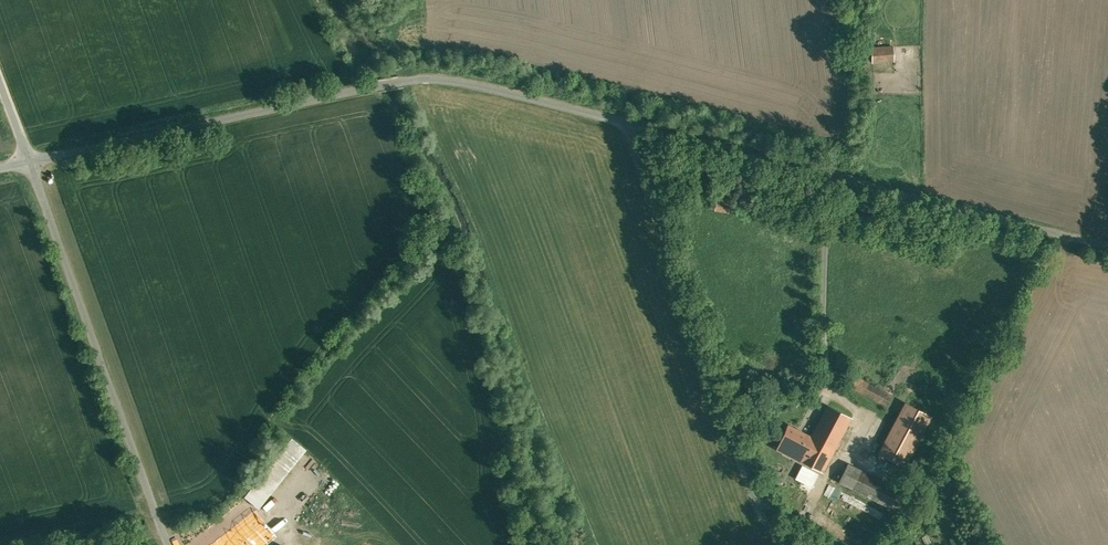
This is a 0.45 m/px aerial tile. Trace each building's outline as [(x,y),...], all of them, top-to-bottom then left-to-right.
[(874,63),(895,63),(895,46),(874,46),(874,63)] [(717,212),(730,213),(731,199),(718,197),(717,212)] [(856,378),(851,387),(887,406),(892,398),(856,378)] [(934,415),(906,401),(878,454),(906,468),(934,415)] [(826,471),(852,417),(826,405),(811,435),(789,425),(778,448),(826,471)] [(262,510),(307,448),(291,437),(246,498),(262,510)] [(900,487),(848,462),(838,482),(890,507),(900,487)] [(829,495),(836,498),(840,488),(833,485),(829,495)]
